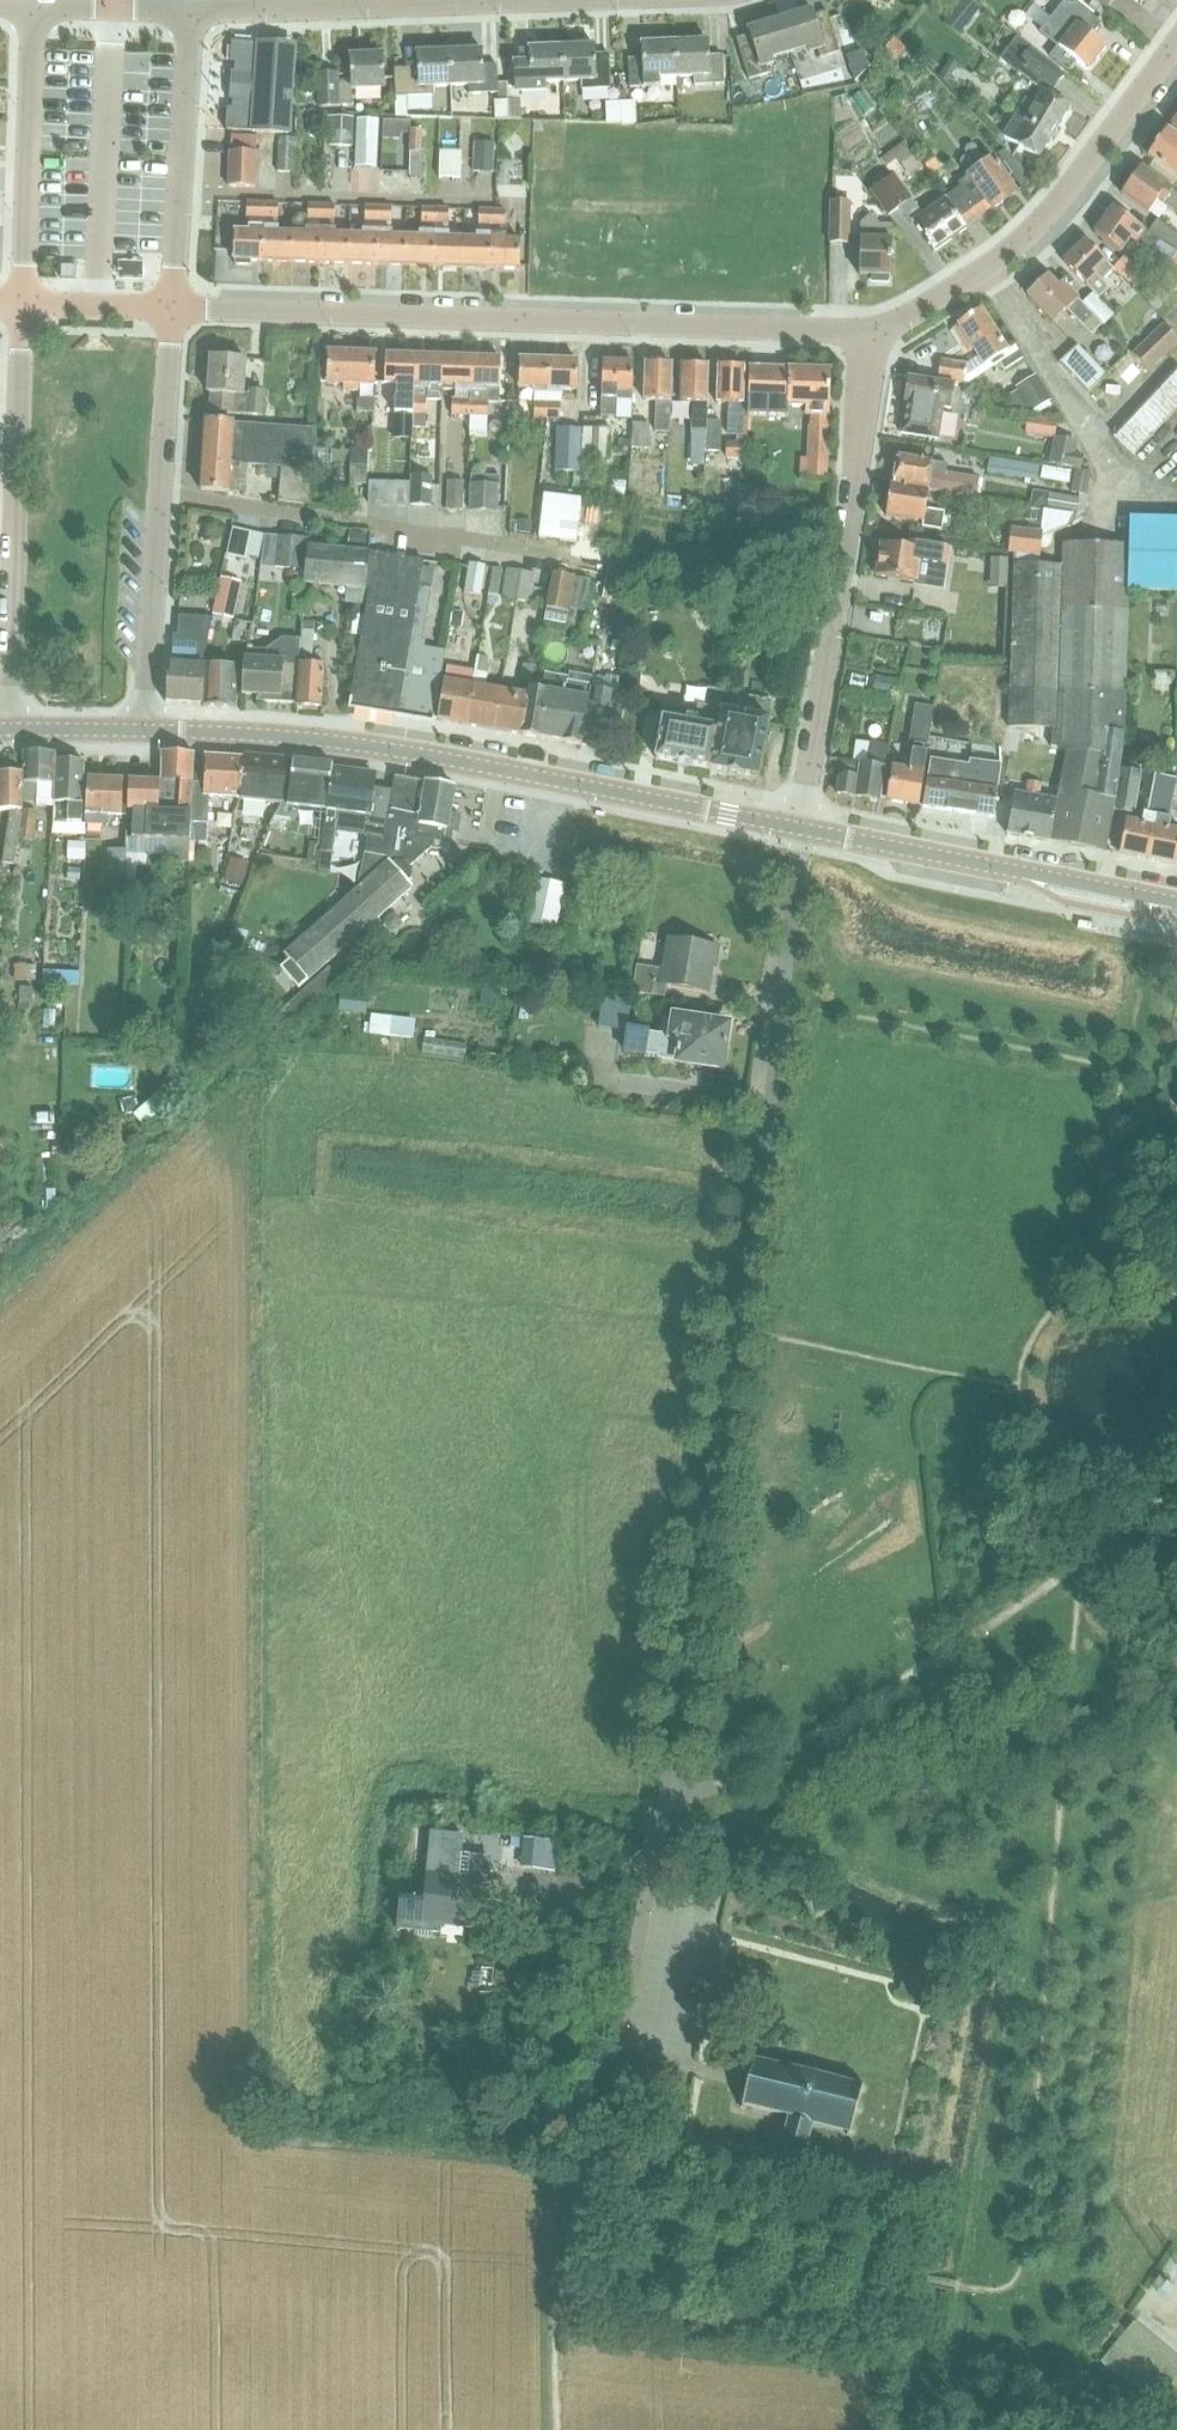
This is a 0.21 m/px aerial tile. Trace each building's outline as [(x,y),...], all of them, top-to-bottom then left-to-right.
[(944,24),(957,34),(980,7),(972,0),(963,0),(944,24)] [(1120,0),(1092,0),(1110,14),(1120,0)] [(1067,1),(1040,33),(1058,48),(1050,58),(1069,73),(1077,63),(1089,72),(1107,50),(1092,38),(1096,33),(1100,28),(1067,1)] [(813,12),(782,21),(792,54),(809,49),(811,54),(819,52),(821,60),(840,54),(831,21),(828,12),(815,16),(813,12)] [(1019,17),(1009,31),(1026,44),(1037,31),(1019,17)] [(751,36),(738,40),(740,48),(750,80),(769,75),(766,67),(776,64),(774,59),(792,54),(782,21),(749,30),(751,36)] [(1018,38),(999,62),(1021,78),(1022,77),(1042,93),(1034,106),(1028,102),(1006,139),(1041,160),(1072,109),(1051,96),(1054,91),(1065,76),(1024,44),(1018,38)] [(896,40),(884,52),(894,62),(906,50),(896,40)] [(231,65),(236,65),(236,76),(232,75),(230,102),(234,102),(233,110),(228,110),(227,131),(254,133),(289,136),(295,47),(261,45),(233,43),(231,65)] [(531,65),(517,65),(518,84),(518,89),(518,94),(520,94),(547,93),(546,84),(564,83),(563,49),(562,49),(560,43),(548,44),(546,50),(531,50),(531,65)] [(709,43),(676,44),(678,77),(693,76),(694,87),(725,85),(724,57),(710,57),(709,43)] [(643,60),(629,61),(630,89),(660,88),(660,77),(678,77),(676,44),(643,46),(643,60)] [(454,53),(451,53),(452,88),(470,88),(470,96),(499,95),(499,90),(499,85),(498,66),(484,67),(483,52),(467,53),(467,47),(453,48),(454,53)] [(405,70),(395,70),(396,99),(396,117),(409,118),(408,98),(435,97),(434,89),(452,88),(451,53),(447,53),(447,48),(434,49),(434,54),(418,55),(419,69),(405,70)] [(596,48),(563,49),(564,83),(582,82),(582,91),(612,90),(610,61),(597,62),(596,48)] [(862,53),(847,57),(855,83),(871,68),(862,53)] [(386,90),(385,55),(350,57),(351,83),(339,83),(338,75),(318,76),(320,109),(353,107),(353,91),(386,90)] [(521,101),(508,102),(509,121),(521,122),(521,101)] [(499,102),(495,102),(495,121),(509,121),(508,102),(499,102)] [(636,102),(622,103),(623,125),(637,125),(636,102)] [(623,125),(622,103),(607,104),(607,124),(623,125)] [(354,118),(331,118),(330,147),(353,147),(354,118)] [(358,168),(378,168),(378,120),(359,120),(358,168)] [(402,121),(401,134),(409,134),(410,121),(402,121)] [(1147,157),(1176,178),(1176,138),(1166,131),(1147,157)] [(422,132),(410,132),(409,181),(421,181),(421,157),(422,132)] [(259,139),(232,137),(231,153),(258,154),(259,139)] [(280,140),(279,173),(296,174),(297,140),(280,140)] [(904,143),(881,159),(887,167),(896,160),(909,177),(922,168),(904,143)] [(495,177),(496,148),(475,147),(473,176),(495,177)] [(942,168),(931,151),(920,159),(932,176),(942,168)] [(461,153),(438,152),(437,183),(461,184),(461,153)] [(231,153),(230,153),(228,188),(256,189),(258,154),(231,153)] [(956,214),(965,228),(992,208),(994,210),(1016,194),(992,160),(969,176),(973,181),(946,201),(956,214)] [(1140,171),(1122,196),(1147,214),(1157,201),(1176,214),(1176,196),(1140,171)] [(956,214),(946,201),(924,217),(900,184),(889,192),(883,184),(872,193),(878,202),(889,217),(900,208),(912,225),(914,224),(935,253),(966,230),(965,228),(956,214)] [(878,202),(872,193),(868,188),(858,196),(868,209),(878,202)] [(831,206),(830,244),(849,245),(850,245),(849,245),(850,225),(850,203),(831,202),(831,206)] [(236,232),(235,261),(237,261),(237,266),(254,267),(254,262),(264,262),(265,229),(266,204),(248,203),(247,219),(251,219),(251,233),(236,232)] [(265,229),(264,262),(293,263),(293,234),(279,234),(279,230),(278,230),(279,205),(266,204),(265,229)] [(293,234),(293,263),(321,264),(323,206),(309,205),(308,235),(293,234)] [(323,206),(321,264),(349,265),(350,236),(336,236),(337,206),(323,206)] [(350,236),(349,265),(378,266),(380,208),(365,207),(364,237),(350,236)] [(380,208),(378,266),(406,267),(407,238),(393,238),(394,208),(380,208)] [(407,238),(406,267),(434,268),(436,209),(422,208),(421,239),(407,238)] [(436,209),(434,268),(463,269),(464,240),(450,240),(451,209),(436,209)] [(1147,231),(1114,209),(1094,236),(1119,254),(1128,240),(1151,255),(1149,258),(1172,275),(1176,267),(1176,253),(1147,231)] [(464,240),(463,269),(491,270),(494,211),(479,210),(478,241),(464,240)] [(508,211),(494,211),(491,270),(521,271),(522,242),(507,241),(508,211)] [(860,241),(861,241),(860,276),(872,277),(872,283),(889,284),(890,277),(892,277),(893,226),(881,225),(871,215),(861,225),(860,241)] [(1147,231),(1176,253),(1176,233),(1157,218),(1147,231)] [(1073,254),(1064,263),(1094,295),(1082,306),(1103,328),(1103,329),(1115,318),(1098,300),(1110,289),(1103,282),(1113,272),(1104,263),(1085,242),(1083,244),(1079,242),(1071,249),(1073,254)] [(1123,259),(1113,269),(1133,290),(1144,279),(1123,259)] [(131,261),(131,263),(119,263),(119,272),(123,272),(123,280),(144,281),(144,273),(145,273),(145,264),(141,263),(141,261),(131,261)] [(62,278),(62,279),(77,279),(78,266),(62,266),(62,278)] [(1103,328),(1082,306),(1062,285),(1058,289),(1048,278),(1028,296),(1055,326),(1068,313),(1092,339),(1103,328)] [(1008,351),(983,309),(960,324),(961,326),(955,329),(965,345),(970,341),(985,366),(998,358),(1000,361),(1001,363),(1006,370),(1024,359),(1023,358),(1016,346),(1008,351)] [(1147,373),(1176,343),(1176,341),(1162,327),(1132,357),(1147,373)] [(1088,395),(1106,378),(1077,347),(1059,363),(1088,395)] [(359,385),(374,387),(376,356),(329,354),(327,385),(343,386),(343,392),(359,392),(359,385)] [(220,358),(210,358),(207,394),(211,394),(210,413),(248,415),(262,416),(264,390),(249,389),(249,395),(243,395),(245,360),(235,359),(235,355),(220,355),(220,358)] [(413,430),(416,357),(386,356),(385,386),(397,386),(396,397),(395,414),(395,439),(411,440),(412,430),(413,430)] [(443,358),(416,357),(413,430),(425,430),(426,403),(442,403),(442,392),(443,358)] [(443,358),(442,392),(455,392),(455,402),(452,402),(451,417),(470,417),(472,359),(443,358)] [(472,359),(470,417),(470,436),(488,437),(489,404),(499,405),(501,360),(472,359)] [(521,360),(520,388),(534,389),(534,395),(535,395),(535,402),(534,420),(547,420),(549,361),(521,360)] [(965,382),(968,364),(941,360),(938,377),(965,382)] [(549,361),(547,420),(561,421),(561,403),(562,403),(562,395),(563,395),(563,390),(578,390),(579,361),(549,361)] [(617,418),(632,419),(634,364),(603,363),(601,418),(617,418)] [(646,364),(644,402),(658,403),(658,413),(657,433),(670,434),(670,431),(673,365),(646,364)] [(705,450),(706,421),(708,366),(682,366),(681,404),(693,403),(692,450),(705,450)] [(718,367),(717,405),(729,405),(728,435),(738,436),(737,442),(728,442),(727,458),(730,458),(746,459),(748,438),(748,418),(744,418),(745,368),(718,367)] [(828,461),(831,371),(751,368),(749,416),(788,418),(789,407),(807,407),(807,416),(812,416),(812,428),(810,427),(809,460),(828,461)] [(1176,408),(1176,370),(1114,437),(1133,457),(1176,408)] [(952,410),(956,385),(908,377),(905,402),(918,403),(913,434),(936,438),(940,407),(952,410)] [(1019,391),(1032,412),(1051,401),(1037,378),(1018,389),(1019,391)] [(314,385),(300,385),(299,402),(314,403),(314,385)] [(973,386),(964,394),(976,406),(985,398),(973,386)] [(1019,391),(1008,397),(1017,411),(1032,412),(1019,391)] [(357,401),(357,411),(374,411),(374,401),(357,401)] [(1024,434),(1054,439),(1056,421),(1027,417),(1024,434)] [(721,421),(706,421),(705,450),(705,451),(720,452),(721,421)] [(248,487),(249,465),(280,468),(277,502),(310,507),(314,429),(206,422),(201,491),(229,492),(241,492),(241,486),(248,487)] [(650,424),(633,423),(633,448),(649,449),(650,424)] [(610,429),(584,427),(582,457),(609,458),(610,429)] [(580,473),(582,429),(559,429),(557,472),(580,473)] [(670,431),(670,434),(669,458),(683,459),(684,431),(670,431)] [(1077,441),(1054,437),(1049,463),(1079,470),(1082,455),(1074,454),(1077,441)] [(366,486),(367,453),(350,452),(349,486),(366,486)] [(893,485),(929,491),(977,500),(980,480),(948,475),(950,465),(899,456),(898,461),(896,460),(894,470),(897,471),(894,484),(893,485)] [(1039,465),(989,457),(987,473),(1036,481),(1039,465)] [(1073,494),(1088,496),(1092,474),(1077,472),(1073,494)] [(433,477),(411,476),(411,483),(410,506),(432,507),(433,477)] [(500,488),(500,476),(471,476),(469,511),(497,512),(498,488),(500,488)] [(461,511),(463,481),(448,481),(447,510),(461,511)] [(613,481),(612,493),(626,495),(627,483),(613,481)] [(394,482),(394,505),(410,506),(411,483),(394,482)] [(929,491),(893,485),(892,485),(887,517),(923,523),(923,528),(945,532),(949,515),(925,511),(929,491)] [(1080,500),(1050,495),(1047,510),(1077,515),(1080,500)] [(543,499),(538,540),(563,543),(571,544),(574,524),(577,502),(570,501),(543,497),(543,499)] [(702,505),(701,512),(736,516),(737,509),(702,505)] [(802,514),(800,526),(820,530),(822,517),(802,514)] [(1130,519),(1129,546),(1129,592),(1176,593),(1176,520),(1130,519)] [(521,522),(520,533),(532,534),(533,523),(521,522)] [(1010,530),(1008,552),(1039,555),(1041,533),(1010,530)] [(308,546),(306,570),(305,584),(346,588),(345,602),(366,604),(369,590),(364,589),(368,534),(350,532),(348,550),(308,546)] [(306,570),(308,546),(308,539),(277,536),(274,568),(306,570)] [(883,544),(877,575),(914,583),(916,583),(916,585),(937,589),(938,582),(940,567),(947,568),(949,559),(951,549),(918,543),(917,550),(883,544)] [(1063,566),(1060,691),(1126,694),(1128,592),(1129,592),(1129,546),(1064,543),(1063,548),(1063,566)] [(369,590),(366,604),(364,616),(361,636),(349,707),(398,715),(398,711),(434,717),(447,649),(425,645),(426,640),(423,640),(432,587),(420,585),(424,559),(375,553),(369,590)] [(993,560),(992,569),(1007,570),(1007,560),(993,560)] [(1010,709),(1010,726),(1050,728),(1055,728),(1059,728),(1060,691),(1063,566),(1042,565),(1014,563),(1010,709)] [(486,567),(469,564),(464,593),(481,596),(486,567)] [(492,568),(488,594),(498,596),(502,570),(492,568)] [(537,574),(507,569),(501,599),(532,604),(537,574)] [(635,574),(627,573),(614,570),(608,570),(603,599),(630,604),(635,574)] [(553,573),(544,621),(567,625),(570,609),(566,608),(572,576),(553,573)] [(538,576),(536,588),(544,589),(546,577),(538,576)] [(586,612),(592,580),(572,576),(566,608),(586,612)] [(231,619),(238,582),(219,579),(212,615),(231,619)] [(918,594),(918,610),(945,609),(945,593),(918,594)] [(747,600),(744,614),(768,618),(770,605),(747,600)] [(452,627),(461,629),(463,615),(455,613),(452,627)] [(353,615),(352,635),(361,636),(364,616),(353,615)] [(169,679),(167,702),(204,703),(205,665),(204,665),(204,654),(206,646),(211,620),(179,618),(178,638),(174,637),(171,679),(169,679)] [(298,662),(296,705),(321,707),(324,667),(311,666),(313,633),(314,623),(302,622),(301,632),(300,641),(298,662)] [(911,640),(928,641),(929,623),(912,622),(911,640)] [(298,662),(300,641),(281,639),(264,651),(264,660),(245,659),(241,695),(256,696),(256,699),(255,699),(255,701),(295,704),(295,705),(296,705),(298,662)] [(478,656),(475,671),(467,723),(495,728),(502,690),(486,687),(488,674),(486,673),(489,658),(478,656)] [(204,703),(203,707),(235,709),(237,666),(205,665),(204,703)] [(523,665),(521,679),(532,681),(534,667),(523,665)] [(467,723),(475,671),(448,666),(439,718),(467,723)] [(525,734),(525,735),(582,746),(594,676),(570,672),(566,695),(533,689),(525,734)] [(620,677),(617,696),(637,699),(640,677),(620,674),(620,677)] [(594,676),(582,746),(608,752),(617,696),(620,677),(609,675),(608,678),(594,676)] [(900,681),(877,677),(874,691),(897,696),(900,681)] [(711,769),(721,715),(725,692),(710,689),(707,706),(701,705),(699,711),(683,708),(675,709),(667,712),(663,719),(656,759),(711,769)] [(530,695),(502,690),(495,728),(523,733),(530,695)] [(1053,747),(1052,750),(1068,753),(1068,756),(1065,769),(1051,839),(1062,841),(1105,851),(1112,811),(1117,786),(1117,775),(1120,754),(1123,734),(1125,718),(1126,694),(1060,691),(1059,728),(1055,728),(1053,747)] [(721,715),(711,769),(757,778),(769,710),(771,701),(752,697),(750,706),(746,720),(721,715)] [(893,769),(888,800),(918,806),(928,747),(931,728),(912,725),(909,743),(914,744),(910,771),(893,769)] [(839,778),(836,795),(880,802),(885,768),(887,747),(887,746),(856,743),(854,763),(842,761),(839,778)] [(24,774),(24,791),(24,803),(36,803),(36,807),(54,808),(55,803),(58,761),(58,755),(25,752),(24,774)] [(149,812),(148,839),(165,840),(165,858),(165,863),(189,864),(191,842),(194,784),(195,757),(163,754),(162,780),(159,781),(160,782),(158,810),(159,812),(149,812)] [(194,784),(191,842),(208,844),(212,798),(234,799),(240,799),(240,793),(243,794),(245,759),(206,756),(206,786),(194,784)] [(245,759),(243,794),(240,793),(240,799),(239,800),(248,801),(283,803),(287,760),(246,756),(246,759),(245,759)] [(283,803),(270,825),(279,830),(286,819),(297,820),(297,817),(297,808),(328,811),(333,772),(334,766),(295,760),(290,803),(283,803)] [(932,760),(924,806),(954,812),(961,813),(969,766),(953,763),(932,760)] [(54,808),(54,823),(66,824),(81,825),(82,804),(84,804),(86,763),(58,761),(55,803),(54,808)] [(969,766),(961,813),(994,819),(1003,765),(970,761),(969,766)] [(1014,765),(1006,809),(1012,810),(1007,835),(1010,836),(1010,835),(1023,837),(1023,838),(1026,838),(1031,839),(1033,840),(1033,839),(1048,842),(1050,842),(1051,839),(1065,769),(1043,765),(1042,770),(1014,765)] [(333,772),(328,811),(323,854),(335,856),(338,833),(367,837),(367,841),(370,841),(370,840),(386,842),(394,791),(374,789),(376,779),(333,772)] [(1117,786),(1112,811),(1134,816),(1142,776),(1120,772),(1117,786)] [(24,774),(0,773),(0,785),(0,811),(12,812),(8,828),(3,864),(14,866),(18,840),(23,810),(24,811),(24,803),(24,791),(24,774)] [(370,841),(366,854),(404,861),(403,863),(412,873),(412,871),(410,868),(431,849),(443,851),(444,844),(452,845),(454,837),(472,840),(479,834),(486,796),(456,790),(456,787),(451,786),(451,783),(442,781),(439,784),(427,782),(427,784),(397,777),(394,791),(386,842),(370,840),(370,841)] [(1127,822),(1120,854),(1150,860),(1165,780),(1155,778),(1151,798),(1147,815),(1145,815),(1143,826),(1142,825),(1127,822)] [(130,811),(132,781),(89,779),(86,825),(110,826),(111,815),(129,816),(130,813),(130,811)] [(1150,860),(1176,865),(1176,866),(1176,832),(1170,830),(1172,821),(1170,820),(1170,819),(1176,782),(1165,780),(1150,860)] [(148,839),(149,812),(159,812),(158,810),(160,782),(132,781),(130,811),(130,813),(129,816),(128,833),(128,851),(127,880),(127,889),(137,889),(139,861),(139,856),(165,858),(165,840),(148,839)] [(37,812),(24,811),(23,810),(18,840),(33,843),(37,812)] [(86,844),(70,843),(69,859),(86,859),(86,844)] [(310,862),(321,863),(322,856),(323,854),(324,846),(312,845),(310,862)] [(127,880),(128,851),(109,850),(108,879),(127,880)] [(290,961),(281,969),(299,989),(308,981),(412,887),(408,882),(411,880),(412,873),(403,863),(404,861),(366,854),(358,891),(285,956),(290,961)] [(443,879),(445,864),(430,861),(427,876),(443,879)] [(248,870),(230,865),(224,884),(241,890),(248,870)] [(69,870),(68,881),(80,881),(80,870),(69,870)] [(556,930),(565,887),(536,881),(527,924),(556,930)] [(232,934),(226,949),(241,954),(247,939),(232,934)] [(716,969),(719,948),(695,944),(695,943),(689,942),(689,947),(672,944),(667,971),(638,967),(634,993),(664,998),(667,986),(703,991),(707,967),(716,969)] [(371,957),(364,950),(354,959),(361,966),(371,957)] [(17,964),(15,978),(38,981),(39,966),(17,964)] [(524,964),(522,977),(538,979),(540,966),(524,964)] [(46,971),(45,985),(80,986),(81,973),(46,971)] [(22,987),(21,1007),(33,1007),(34,988),(22,987)] [(341,994),(340,1012),(366,1015),(368,997),(341,994)] [(373,1015),(371,1033),(414,1038),(416,1021),(373,1015)] [(723,1068),(730,1026),(675,1018),(672,1038),(627,1032),(625,1052),(659,1057),(659,1060),(723,1068)] [(455,1060),(457,1048),(416,1041),(414,1053),(455,1060)] [(399,1903),(397,1934),(439,1937),(440,1927),(482,1931),(490,1862),(471,1861),(469,1884),(457,1883),(462,1840),(432,1838),(425,1906),(399,1903)] [(554,1875),(557,1846),(524,1843),(521,1871),(554,1875)] [(785,2070),(756,2063),(757,2059),(755,2058),(753,2062),(751,2061),(750,2066),(752,2066),(750,2076),(748,2075),(747,2078),(749,2079),(746,2091),(744,2090),(743,2092),(746,2093),(743,2103),(740,2103),(739,2106),(742,2107),(741,2110),(746,2111),(745,2113),(754,2115),(755,2110),(790,2118),(784,2140),(782,2139),(781,2142),(784,2143),(788,2150),(799,2152),(807,2147),(809,2148),(809,2145),(808,2144),(813,2125),(848,2134),(847,2138),(851,2139),(851,2134),(856,2136),(856,2133),(852,2132),(857,2114),(861,2116),(862,2112),(857,2111),(861,2093),(866,2094),(867,2092),(861,2090),(863,2086),(860,2085),(859,2089),(821,2079),(823,2075),(817,2074),(816,2078),(789,2071),(789,2067),(786,2066),(785,2070)]
